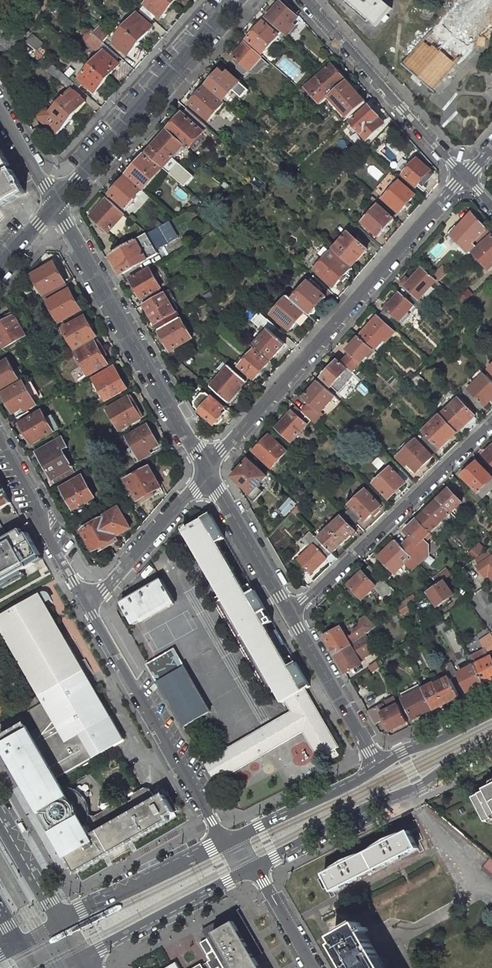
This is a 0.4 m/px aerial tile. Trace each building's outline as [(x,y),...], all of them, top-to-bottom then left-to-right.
[(169,0),(149,0),(145,5),(160,18),(173,4),(169,0)] [(455,114),(483,88),(399,0),(347,0),(455,114)] [(298,18),(281,2),(268,17),(288,35),(295,27),(292,25),(298,18)] [(153,19),(141,9),(124,28),(140,41),(153,26),(149,23),(153,19)] [(249,39),(264,53),(279,35),(283,32),(267,17),(264,21),(249,39)] [(110,35),(99,26),(93,33),(103,42),(110,35)] [(140,41),(124,28),(112,42),(127,55),(140,41)] [(103,42),(93,33),(90,37),(87,41),(96,50),(99,46),(104,51),(117,62),(121,58),(103,42)] [(43,44),(33,35),(27,41),(38,50),(43,44)] [(38,50),(27,41),(22,48),(39,63),(45,57),(38,50)] [(262,57),(246,42),(234,55),(250,70),(262,57)] [(91,65),(104,76),(106,78),(119,64),(117,62),(104,51),(91,65)] [(73,82),(53,64),(48,71),(67,88),(73,82)] [(348,81),(332,64),(306,87),(321,104),(327,100),(348,81)] [(83,82),(94,92),(106,78),(104,76),(91,65),(79,79),(79,78),(74,83),(76,85),(78,87),(83,82)] [(227,74),(221,69),(209,84),(225,99),(241,82),(229,72),(227,74)] [(366,102),(348,81),(327,100),(345,121),(366,102)] [(225,102),(207,86),(192,103),(210,120),(225,102)] [(86,102),(71,89),(58,102),(73,116),(86,102)] [(73,116),(58,102),(51,110),(46,106),(37,116),(57,134),(73,116)] [(379,116),(370,106),(352,122),(368,140),(382,126),(376,119),(379,116)] [(208,126),(188,107),(168,130),(184,144),(188,148),(208,126)] [(184,144),(168,130),(148,152),(164,167),(185,186),(193,176),(179,163),(170,161),(184,144)] [(0,197),(0,202),(2,206),(26,193),(21,185),(18,186),(15,180),(17,178),(13,170),(7,173),(4,168),(10,165),(5,157),(2,158),(0,154),(0,196),(0,197)] [(163,169),(146,154),(129,173),(146,188),(163,169)] [(434,174),(417,160),(404,175),(421,189),(434,174)] [(142,190),(127,176),(111,193),(127,207),(142,190)] [(230,187),(224,181),(220,185),(225,190),(230,187)] [(415,195),(399,181),(386,196),(383,194),(377,201),(380,203),(396,217),(415,195)] [(124,212),(107,197),(90,216),(108,232),(124,212)] [(394,219),(379,205),(363,222),(379,237),(394,219)] [(487,229),(472,213),(458,228),(456,226),(450,233),(469,254),(476,247),(473,244),(485,231),(487,229)] [(169,221),(147,234),(156,250),(179,237),(169,221)] [(476,247),(489,235),(485,231),(473,244),(476,247)] [(368,249),(349,233),(334,249),(353,267),(368,249)] [(156,250),(147,234),(110,255),(121,274),(158,253),(156,250)] [(473,252),(489,269),(491,266),(491,235),(473,252)] [(350,270),(331,252),(316,270),(335,287),(350,270)] [(54,263),(33,275),(44,295),(66,283),(54,263)] [(448,272),(444,267),(437,273),(442,279),(448,272)] [(164,293),(150,268),(130,280),(144,304),(164,293)] [(432,277),(422,268),(405,287),(413,294),(408,300),(416,307),(420,311),(426,305),(419,299),(433,283),(440,290),(443,287),(438,282),(432,277)] [(442,279),(437,273),(432,277),(438,282),(442,279)] [(326,297),(309,282),(293,300),(307,312),(310,315),(326,297)] [(66,284),(45,296),(48,302),(70,289),(66,284)] [(70,289),(48,302),(60,323),(82,310),(70,289)] [(468,289),(458,298),(463,303),(473,295),(468,289)] [(408,300),(400,292),(385,308),(402,323),(416,307),(408,300)] [(175,313),(164,293),(144,304),(156,324),(157,323),(161,330),(181,318),(178,312),(175,313)] [(293,300),(289,296),(273,314),(291,330),(307,312),(293,300)] [(394,319),(384,310),(380,315),(389,324),(394,319)] [(278,328),(259,311),(251,321),(260,328),(261,327),(267,332),(254,347),(270,361),(286,343),(274,333),(278,328)] [(0,320),(0,340),(4,348),(26,336),(13,313),(0,320)] [(85,316),(64,329),(75,349),(97,337),(85,316)] [(395,332),(377,317),(359,337),(373,349),(374,351),(384,339),(387,341),(395,332)] [(193,338),(181,318),(161,330),(159,330),(171,350),(193,338)] [(359,337),(347,350),(351,353),(343,362),(347,366),(352,360),(358,366),(361,363),(373,349),(359,337)] [(99,340),(77,353),(89,375),(108,364),(102,352),(105,350),(99,340)] [(268,364),(253,351),(240,366),(237,364),(234,368),(246,380),(250,376),(254,379),(268,364)] [(0,365),(0,388),(1,390),(19,380),(8,360),(0,365)] [(347,369),(338,360),(319,381),(329,390),(332,386),(339,393),(356,375),(348,367),(347,369)] [(363,370),(358,366),(352,360),(347,366),(348,367),(356,375),(362,381),(367,375),(362,371),(363,370)] [(234,368),(230,365),(211,387),(228,403),(247,381),(246,380),(234,368)] [(114,367),(93,379),(105,401),(127,388),(114,367)] [(485,375),(469,390),(485,406),(491,399),(491,382),(485,375)] [(329,390),(319,381),(304,398),(310,403),(302,412),(311,420),(315,423),(320,417),(318,415),(335,396),(329,390)] [(3,394),(17,418),(30,411),(28,409),(37,404),(24,382),(3,394)] [(129,397),(108,409),(119,430),(140,418),(129,397)] [(228,410),(213,398),(209,402),(207,401),(205,403),(201,400),(195,407),(215,424),(216,424),(219,424),(223,419),(223,416),(228,410)] [(475,416),(459,399),(441,416),(458,433),(475,416)] [(302,412),(296,406),(276,428),(291,442),(311,420),(302,412)] [(41,412),(20,424),(32,444),(60,428),(52,415),(46,419),(41,412)] [(458,433),(441,416),(418,438),(435,455),(458,433)] [(148,425),(128,437),(141,460),(150,454),(148,451),(159,445),(148,425)] [(357,440),(348,431),(343,436),(352,445),(357,440)] [(286,451),(269,436),(255,452),(272,467),(286,451)] [(63,438),(37,452),(53,479),(55,483),(75,472),(73,468),(63,450),(68,447),(63,438)] [(433,457),(416,440),(398,457),(415,475),(433,457)] [(399,466),(384,451),(378,457),(389,469),(374,483),(389,499),(406,483),(394,471),(399,466)] [(266,476),(248,460),(232,477),(250,493),(248,496),(254,502),(263,492),(258,486),(266,476)] [(491,489),(491,477),(477,462),(462,476),(473,487),(469,491),(479,502),(484,497),(491,489)] [(149,467),(128,479),(141,503),(150,498),(149,495),(161,488),(149,467)] [(83,476),(62,488),(74,509),(95,498),(83,476)] [(11,503),(0,483),(0,509),(11,503)] [(458,499),(449,489),(438,499),(448,509),(458,499)] [(381,506),(366,490),(350,505),(352,507),(346,512),(356,523),(362,517),(366,521),(381,506)] [(291,498),(279,510),(285,515),(297,503),(291,498)] [(448,509),(438,499),(418,519),(427,529),(431,533),(434,536),(446,524),(440,517),(448,509)] [(295,516),(302,509),(298,505),(292,512),(295,516)] [(104,518),(82,531),(94,550),(106,543),(108,546),(118,540),(116,536),(130,528),(118,508),(103,516),(104,518)] [(356,523),(346,512),(318,539),(332,554),(356,531),(352,527),(356,523)] [(184,529),(183,530),(223,599),(219,601),(239,636),(243,634),(283,702),(285,701),(305,689),(310,686),(296,662),(289,667),(263,621),(268,618),(264,611),(266,609),(255,590),(253,592),(249,584),(243,587),(217,542),(224,538),(211,514),(189,527),(188,524),(183,527),(184,529)] [(405,531),(411,538),(408,541),(410,542),(404,549),(418,564),(428,555),(428,545),(424,540),(420,536),(427,529),(418,519),(405,531)] [(0,543),(0,584),(43,560),(26,529),(0,543)] [(424,540),(431,533),(427,529),(420,536),(424,540)] [(318,539),(310,531),(306,535),(314,544),(299,559),(312,573),(332,554),(318,539)] [(402,547),(396,540),(378,557),(394,574),(405,564),(412,571),(418,564),(404,549),(402,547)] [(410,542),(408,541),(402,547),(404,549),(410,542)] [(491,576),(491,556),(477,567),(484,575),(489,572),(491,576)] [(394,591),(370,565),(349,585),(363,599),(376,586),(387,598),(394,591)] [(162,579),(121,603),(134,625),(175,601),(162,579)] [(454,595),(444,581),(438,585),(427,592),(437,606),(454,595)] [(0,617),(0,625),(40,695),(53,717),(67,741),(103,721),(107,718),(110,717),(40,594),(0,617)] [(416,600),(413,596),(404,602),(408,606),(416,600)] [(408,606),(404,602),(397,607),(400,611),(408,606)] [(411,611),(408,606),(400,611),(396,613),(400,619),(411,611)] [(335,655),(351,645),(363,637),(372,630),(377,627),(364,614),(360,618),(359,625),(353,630),(352,635),(351,636),(347,635),(345,636),(340,626),(324,636),(335,655)] [(351,645),(335,655),(345,673),(361,663),(360,661),(373,652),(363,637),(351,645)] [(415,645),(412,639),(401,645),(403,651),(415,645)] [(483,646),(486,650),(489,654),(489,655),(491,653),(491,639),(483,646)] [(174,649),(148,664),(158,682),(185,667),(174,649)] [(475,666),(491,658),(489,654),(486,650),(471,657),(475,666)] [(491,658),(475,666),(484,683),(491,679),(491,661),(491,658)] [(377,662),(371,666),(373,670),(379,667),(377,662)] [(444,668),(449,678),(450,679),(458,675),(452,664),(444,668)] [(484,683),(475,666),(460,674),(469,691),(484,683)] [(185,667),(158,682),(184,727),(210,711),(185,667)] [(450,679),(449,678),(434,686),(433,684),(423,689),(433,709),(458,696),(450,679)] [(291,711),(204,762),(215,782),(302,730),(318,757),(338,746),(305,689),(285,701),(291,711)] [(423,689),(403,699),(404,701),(398,705),(406,719),(412,716),(413,719),(433,709),(423,689)] [(40,728),(31,733),(58,781),(95,759),(94,757),(116,744),(107,729),(112,726),(107,718),(103,721),(67,741),(53,717),(40,695),(29,701),(27,705),(28,707),(31,712),(40,728)] [(382,704),(368,712),(375,724),(382,720),(385,719),(382,713),(385,711),(382,704)] [(406,719),(398,705),(385,711),(382,713),(385,719),(388,725),(391,730),(407,722),(406,719)] [(49,824),(65,853),(69,859),(70,858),(78,871),(110,852),(111,853),(123,847),(122,845),(131,840),(145,832),(146,834),(170,820),(168,817),(175,812),(165,796),(169,794),(165,788),(162,790),(164,795),(156,799),(151,789),(144,788),(95,816),(89,812),(88,806),(87,801),(84,796),(80,792),(75,789),(69,788),(62,788),(58,781),(31,733),(27,726),(23,728),(12,733),(1,742),(30,792),(31,793),(49,824)] [(488,793),(487,791),(474,797),(487,822),(490,820),(491,819),(491,791),(488,793)] [(418,848),(409,831),(402,834),(402,833),(386,839),(372,848),(373,849),(367,852),(376,870),(418,848)] [(376,870),(367,852),(360,855),(344,861),(330,870),(331,871),(324,874),(333,892),(376,870)] [(491,878),(491,858),(482,869),(491,878)] [(224,967),(262,967),(246,941),(248,940),(250,938),(251,933),(240,913),(233,912),(205,928),(204,933),(206,937),(224,967)] [(360,922),(334,937),(338,943),(335,945),(348,967),(386,967),(365,932),(369,931),(366,927),(363,929),(360,922)] [(199,941),(209,959),(206,960),(211,967),(214,967),(215,967),(224,967),(206,937),(199,941)]
